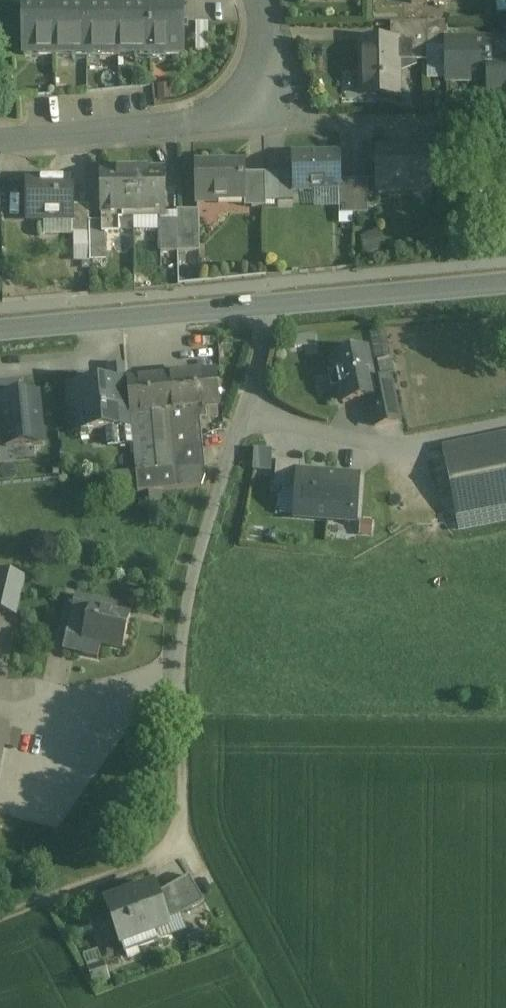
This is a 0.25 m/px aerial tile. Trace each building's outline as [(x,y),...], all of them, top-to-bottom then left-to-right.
[(183,0),(23,1),(23,57),(25,57),(25,52),(38,51),(38,57),(73,57),(73,51),(86,51),(86,57),(88,57),(88,51),(101,51),(101,57),(136,57),(136,51),(149,51),(149,56),(151,56),(151,51),(165,51),(165,56),(184,56),(183,0)] [(427,21),(393,22),(393,41),(412,41),(412,47),(427,47),(427,21)] [(448,21),(427,21),(427,47),(447,46),(446,41),(448,41),(448,21)] [(208,23),(196,23),(196,50),(208,50),(208,23)] [(393,41),(363,42),(364,95),(397,94),(396,61),(412,60),(412,47),(412,41),(393,41)] [(448,41),(446,41),(447,46),(447,79),(490,79),(489,41),(448,41)] [(427,47),(412,47),(412,60),(427,61),(427,47)] [(440,130),(416,130),(416,142),(440,141),(440,130)] [(428,148),(377,149),(378,192),(414,191),(413,182),(429,182),(428,148)] [(342,179),(341,154),(293,155),(294,192),(313,191),(313,188),(340,188),(342,188),(342,179)] [(244,162),(196,163),(197,202),(217,201),(217,199),(244,199),(244,174),(244,162)] [(165,170),(132,171),(133,215),(166,214),(165,170)] [(132,171),(100,171),(101,216),(133,215),(132,171)] [(265,173),(244,174),(244,199),(245,199),(245,198),(252,198),(252,208),(266,208),(265,173)] [(74,205),(74,178),(27,179),(28,220),(72,219),(75,219),(74,205)] [(369,213),(369,178),(353,179),(354,213),(369,213)] [(354,213),(353,179),(342,179),(342,188),(340,188),(341,213),(354,213)] [(90,221),(89,205),(74,205),(75,219),(72,219),(72,233),(90,233),(90,221)] [(200,251),(199,210),(177,210),(177,219),(177,220),(178,252),(200,251)] [(178,252),(177,220),(161,220),(162,253),(178,252)] [(105,249),(105,221),(90,221),(90,233),(90,250),(105,249)] [(379,249),(373,234),(361,238),(367,253),(379,249)] [(317,344),(317,334),(298,335),(298,345),(317,344)] [(367,350),(333,357),(343,403),(369,397),(377,396),(374,384),(367,350)] [(170,377),(128,381),(134,442),(138,492),(202,487),(206,476),(200,419),(207,418),(206,406),(218,405),(216,372),(170,376),(170,377)] [(399,421),(391,380),(374,384),(377,396),(369,397),(375,426),(399,421)] [(128,381),(68,387),(73,432),(77,432),(81,435),(90,434),(93,430),(107,429),(132,426),(128,381)] [(37,395),(1,398),(2,404),(5,440),(6,447),(41,444),(37,395)] [(132,426),(107,429),(108,445),(134,442),(132,426)] [(445,448),(461,520),(505,510),(505,435),(445,448)] [(274,488),(298,490),(299,474),(300,474),(301,463),(276,462),(274,488)] [(300,474),(299,474),(298,490),(297,517),(355,521),(358,478),(300,474)] [(0,573),(0,610),(15,614),(24,579),(0,573)] [(111,605),(77,597),(67,635),(83,639),(80,655),(98,659),(102,644),(123,649),(131,616),(109,610),(111,605)] [(8,729),(0,727),(0,764),(8,729)] [(156,887),(108,904),(126,955),(159,943),(156,933),(171,927),(169,920),(183,914),(204,902),(190,878),(159,895),(156,887)]
